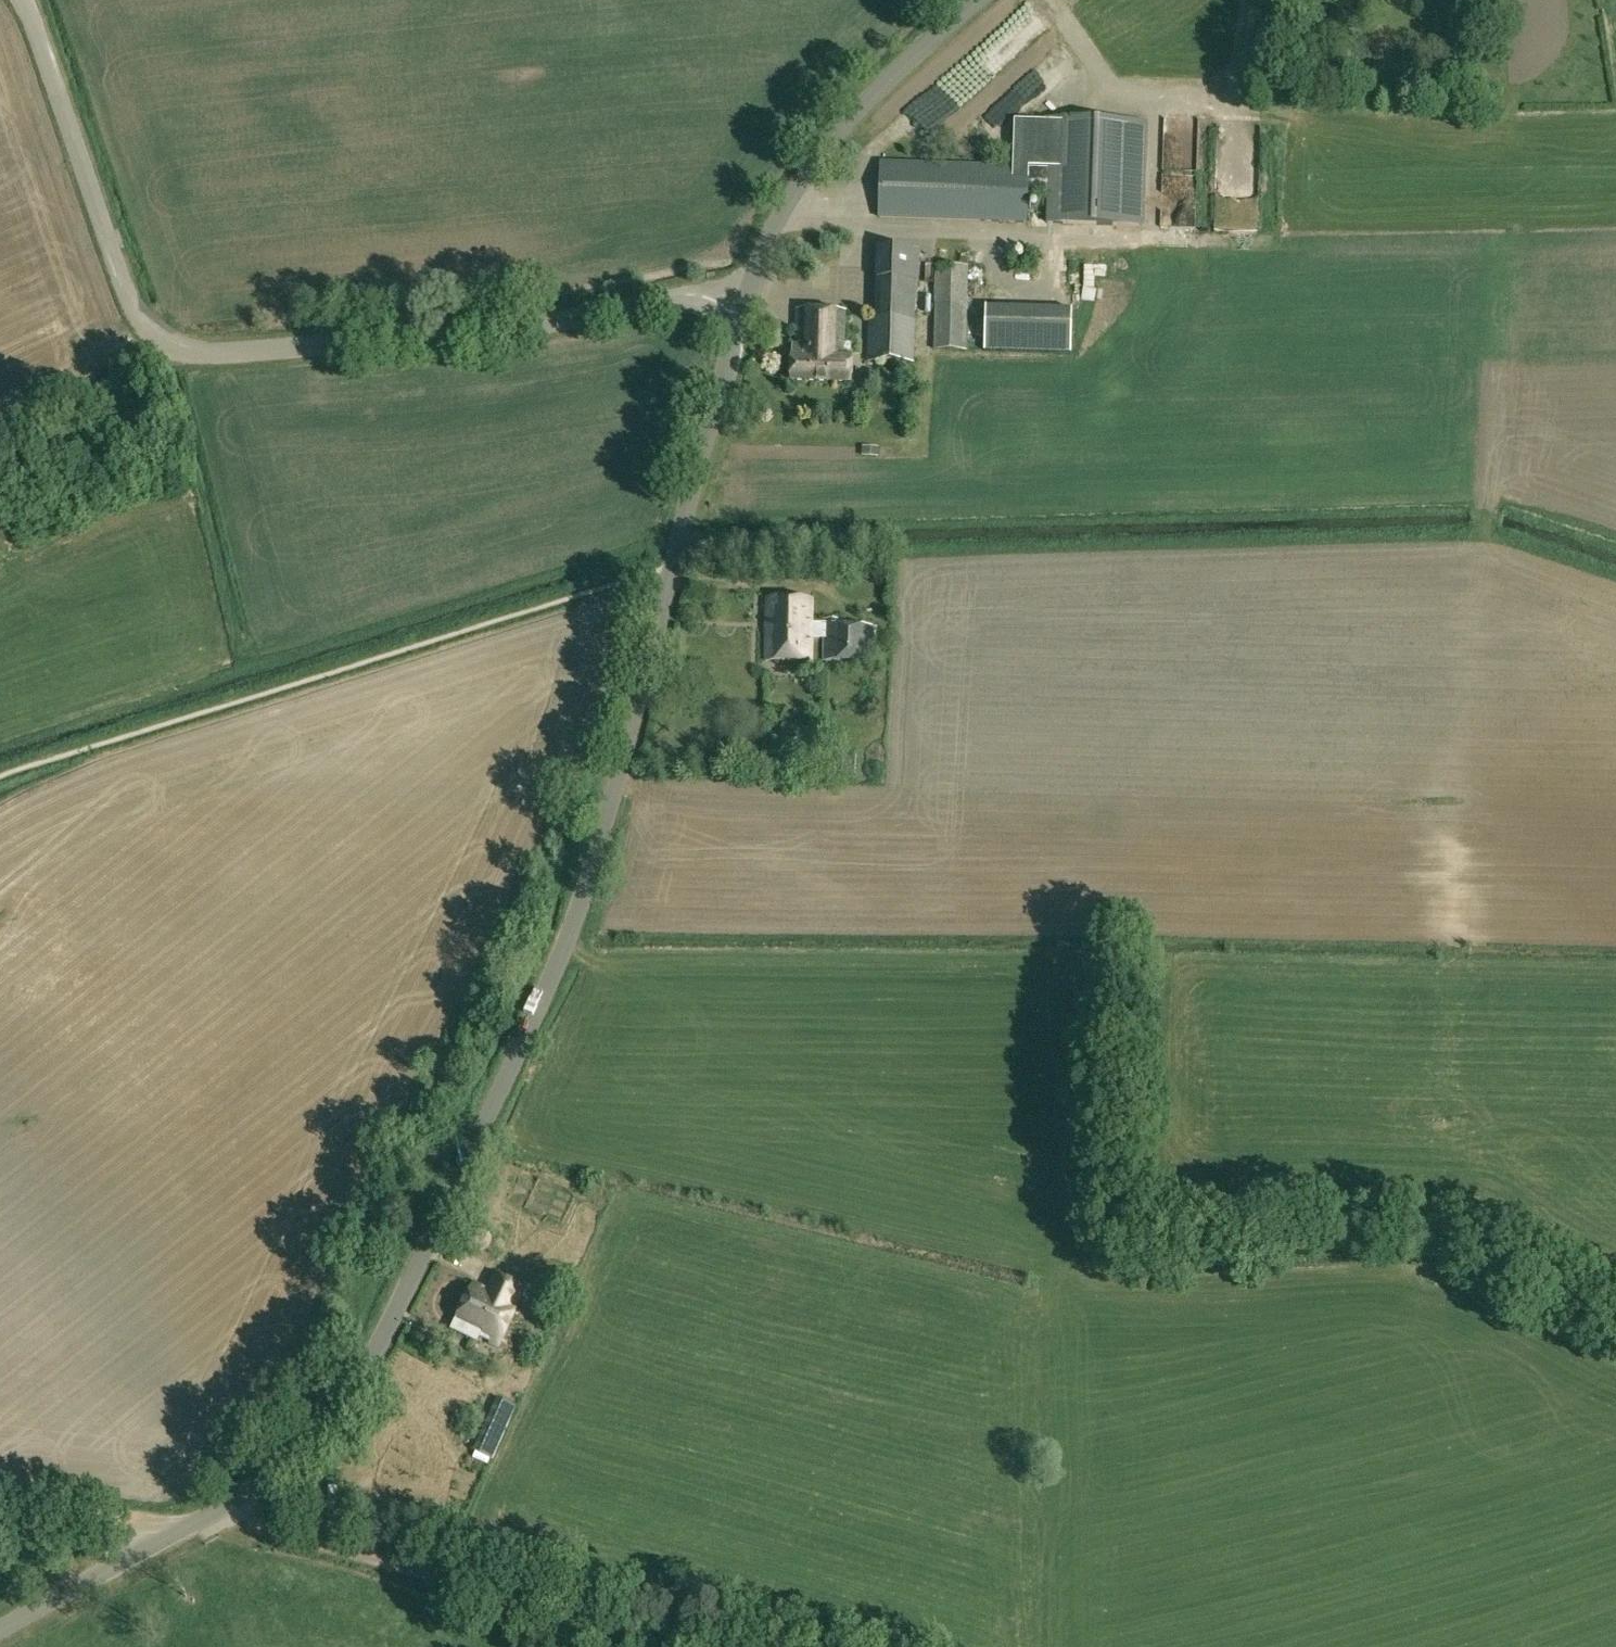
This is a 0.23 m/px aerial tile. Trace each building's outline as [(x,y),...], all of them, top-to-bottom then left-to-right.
[(1051,120),(1051,122),(1016,121),(1014,167),(881,162),(879,217),(1026,222),(1027,195),(1048,195),(1047,223),(1142,226),(1145,123),(1051,120)] [(1198,198),(1200,178),(1172,175),(1169,195),(1198,198)] [(1168,224),(1168,233),(1200,233),(1200,225),(1168,224)] [(915,280),(918,280),(919,249),(879,247),(877,319),(869,319),(868,361),(913,362),(915,280)] [(936,264),(935,350),(967,350),(969,265),(936,264)] [(988,348),(1074,346),(1073,296),(987,298),(988,348)] [(844,358),(845,345),(845,311),(797,310),(796,345),(793,344),(793,357),(792,357),(791,380),(850,382),(851,359),(844,358)] [(812,637),(824,638),(824,660),(872,663),(873,642),(875,643),(875,626),(842,624),(842,620),(824,619),(824,622),(812,622),(812,599),(767,598),(766,661),(811,661),(812,637)] [(499,1345),(516,1311),(514,1310),(524,1289),(495,1275),(490,1287),(493,1289),(492,1293),(474,1284),(452,1329),(477,1342),(480,1336),(499,1345)] [(475,1449),(477,1451),(474,1457),(487,1463),(489,1458),(494,1460),(517,1405),(497,1398),(475,1449)]
